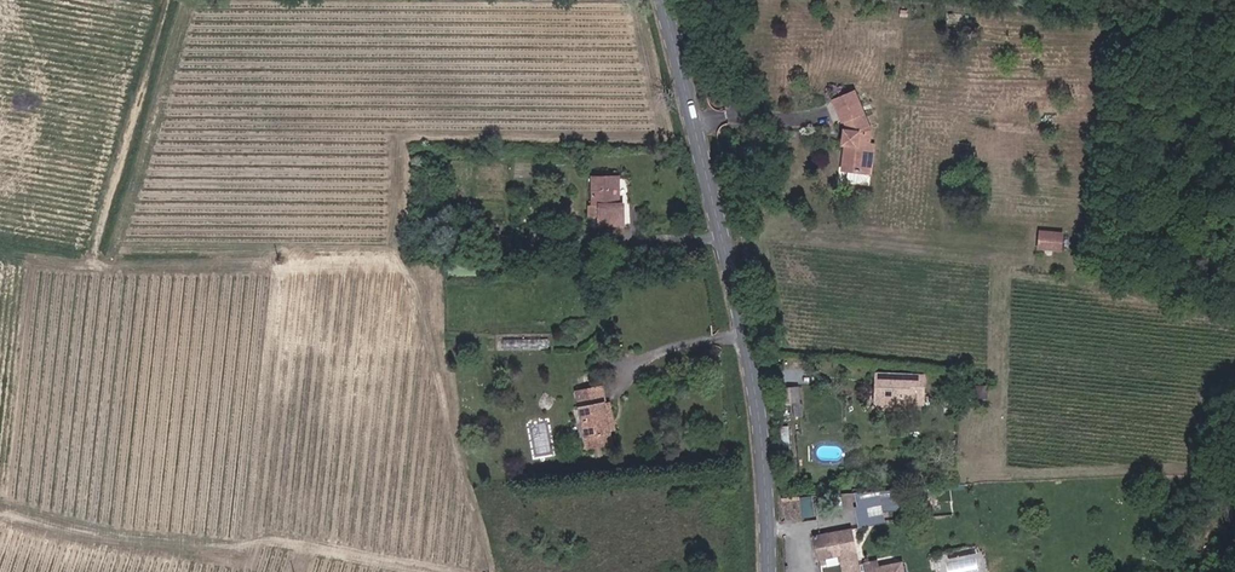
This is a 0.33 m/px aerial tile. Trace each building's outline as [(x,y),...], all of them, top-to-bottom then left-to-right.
[(872,143),(873,131),(857,91),(836,99),(844,121),(847,120),(851,129),(845,130),(843,143),(848,144),(844,170),(848,171),(846,181),(861,183),(862,176),(871,178),(871,174),(861,173),(863,162),(872,143)] [(871,174),(875,174),(879,144),(872,143),(863,162),(861,173),(871,174)] [(630,203),(623,202),(622,177),(595,178),(595,202),(591,203),(592,217),(606,217),(606,225),(630,224),(630,203)] [(510,244),(525,244),(525,234),(510,234),(510,244)] [(1019,257),(1040,259),(1041,244),(1021,242),(1019,257)] [(510,343),(510,350),(551,348),(551,342),(510,343)] [(920,377),(870,374),(868,403),(876,411),(896,412),(902,405),(917,405),(920,377)] [(789,403),(800,402),(799,386),(788,386),(789,403)] [(607,387),(593,389),(594,405),(609,404),(607,387)] [(580,390),(586,449),(612,446),(610,432),(609,421),(616,420),(614,404),(609,404),(594,405),(593,389),(580,390)] [(616,420),(609,421),(610,432),(617,431),(616,420)] [(886,521),(884,511),(896,508),(893,493),(881,496),(879,488),(853,494),(860,527),(886,521)] [(797,497),(783,498),(783,519),(810,518),(810,500),(797,499),(797,497)] [(837,557),(838,561),(851,558),(847,531),(812,536),(814,561),(837,557)] [(851,558),(838,561),(839,571),(887,571),(888,571),(887,568),(872,570),(871,565),(852,568),(851,558)]
